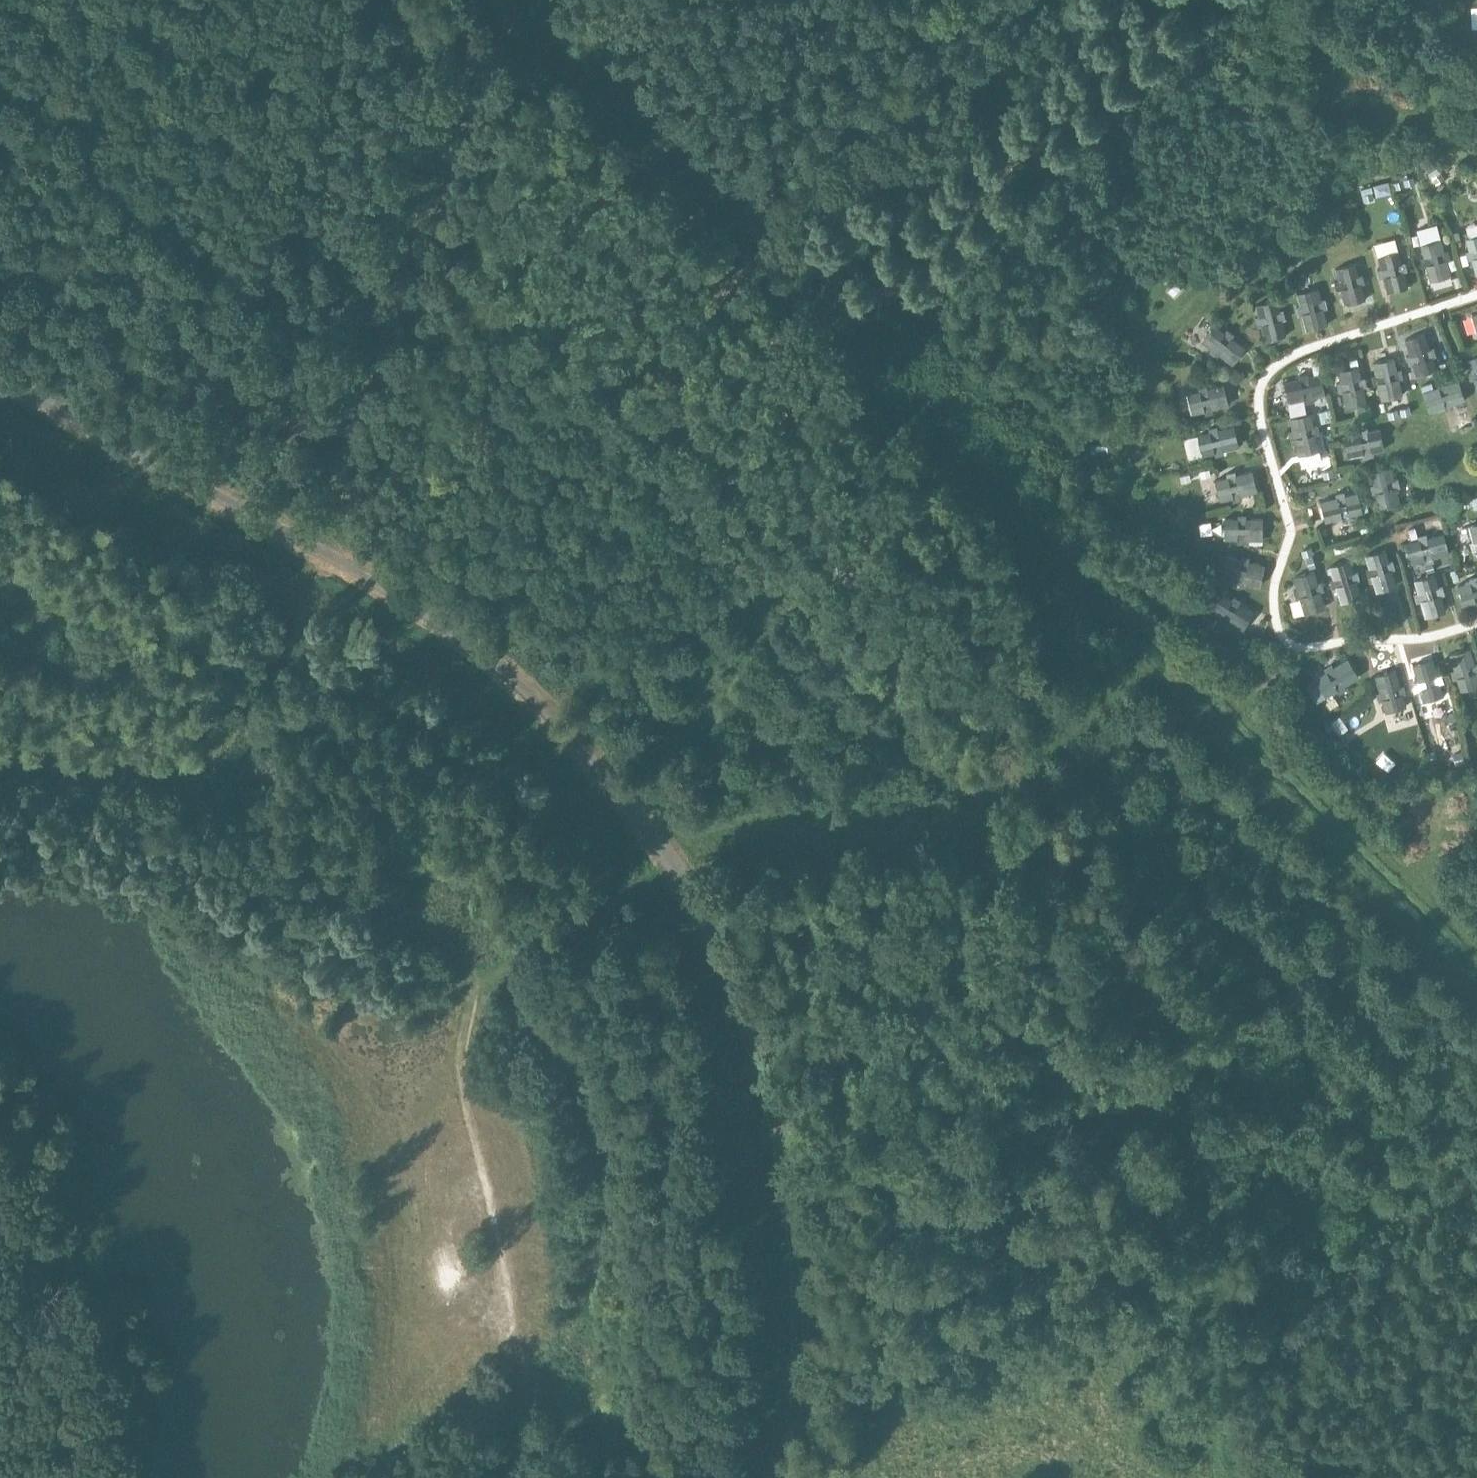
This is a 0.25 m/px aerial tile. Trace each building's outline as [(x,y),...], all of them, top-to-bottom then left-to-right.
[(1466,252),(1469,261),(1472,260),(1476,276),(1476,275),(1476,236),(1466,239),(1470,251),(1466,252)] [(1425,258),(1421,259),(1423,267),(1427,266),(1431,282),(1451,276),(1447,261),(1451,260),(1448,251),(1445,252),(1441,240),(1421,246),(1425,258)] [(1382,270),(1378,271),(1380,279),(1384,278),(1388,294),(1408,289),(1404,273),(1408,272),(1405,263),(1402,264),(1398,252),(1378,258),(1382,270)] [(1339,282),(1335,283),(1337,292),(1341,291),(1346,306),(1366,300),(1361,285),(1365,284),(1362,275),(1359,276),(1355,264),(1335,270),(1339,282)] [(1301,307),(1297,308),(1299,316),(1303,315),(1307,331),(1327,326),(1323,310),(1327,309),(1325,300),(1321,301),(1318,289),(1298,294),(1301,307)] [(1256,319),(1258,327),(1262,326),(1266,342),(1286,337),(1282,321),(1286,320),(1284,311),(1280,312),(1277,300),(1256,305),(1260,318),(1256,319)] [(1202,342),(1212,350),(1210,353),(1217,358),(1219,355),(1232,365),(1245,348),(1232,338),(1234,335),(1227,330),(1225,333),(1215,325),(1202,342)] [(1409,353),(1406,354),(1408,362),(1412,361),(1417,377),(1437,370),(1432,354),(1435,353),(1433,345),(1429,346),(1425,334),(1405,341),(1409,353)] [(1468,373),(1470,381),(1474,380),(1476,389),(1476,357),(1467,360),(1471,372),(1468,373)] [(1377,376),(1373,377),(1375,385),(1378,385),(1382,401),(1402,396),(1399,380),(1403,379),(1401,371),(1397,371),(1394,359),(1374,364),(1377,376)] [(1341,384),(1337,385),(1339,393),(1343,392),(1347,408),(1367,404),(1363,388),(1367,387),(1365,378),(1361,379),(1359,367),(1338,372),(1341,384)] [(1288,404),(1304,400),(1305,404),(1314,402),(1313,398),(1325,396),(1321,376),(1309,378),(1308,374),(1299,376),(1300,380),(1284,383),(1288,404)] [(1423,393),(1429,413),(1445,408),(1446,411),(1455,409),(1453,405),(1465,401),(1459,381),(1447,385),(1446,381),(1437,384),(1439,388),(1423,393)] [(1192,415),(1205,412),(1205,416),(1214,414),(1213,410),(1229,406),(1224,386),(1208,390),(1207,386),(1199,388),(1199,392),(1187,395),(1192,415)] [(1295,435),(1291,436),(1293,445),(1296,444),(1299,456),(1320,451),(1317,439),(1321,438),(1319,430),(1315,431),(1311,415),(1291,419),(1295,435)] [(1203,456),(1215,453),(1216,457),(1224,455),(1223,451),(1239,447),(1234,427),(1218,431),(1217,427),(1209,429),(1210,433),(1198,436),(1203,456)] [(1356,435),(1343,438),(1348,458),(1360,455),(1361,459),(1369,457),(1368,454),(1384,450),(1380,430),(1364,433),(1363,429),(1355,431),(1356,435)] [(1152,447),(1151,433),(1135,434),(1136,448),(1152,447)] [(1374,485),(1371,486),(1373,495),(1376,494),(1381,510),(1401,505),(1397,489),(1400,488),(1398,479),(1394,480),(1391,468),(1371,473),(1374,485)] [(1221,501),(1233,498),(1234,502),(1242,500),(1241,496),(1257,492),(1252,472),(1236,476),(1235,472),(1227,474),(1228,478),(1216,481),(1221,501)] [(1321,502),(1326,523),(1342,519),(1343,522),(1351,520),(1351,516),(1363,513),(1358,493),(1345,496),(1344,493),(1336,495),(1337,498),(1321,502)] [(1225,540),(1238,540),(1238,544),(1246,544),(1246,540),(1263,541),(1263,520),(1247,519),(1247,516),(1238,515),(1238,519),(1225,519),(1225,540)] [(1413,564),(1425,561),(1426,565),(1434,562),(1433,559),(1449,554),(1444,534),(1428,539),(1427,535),(1418,537),(1419,541),(1407,544),(1413,564)] [(1369,568),(1366,570),(1368,578),(1372,577),(1377,593),(1397,586),(1392,571),(1396,570),(1393,561),(1389,562),(1386,550),(1366,556),(1369,568)] [(1224,577),(1236,580),(1235,584),(1243,586),(1244,582),(1260,586),(1265,566),(1249,562),(1250,558),(1241,556),(1241,560),(1228,557),(1224,577)] [(1334,579),(1330,580),(1333,589),(1337,588),(1341,603),(1361,597),(1356,582),(1360,580),(1358,572),(1354,573),(1350,561),(1330,567),(1334,579)] [(1298,590),(1294,592),(1297,600),(1301,599),(1306,614),(1325,608),(1321,593),(1324,591),(1322,583),(1318,584),(1314,572),(1294,578),(1298,590)] [(1419,593),(1415,595),(1418,603),(1421,602),(1426,618),(1446,612),(1441,596),(1445,595),(1443,586),(1439,588),(1435,576),(1415,581),(1419,593)] [(1476,603),(1476,606),(1476,577),(1469,579),(1470,583),(1459,586),(1464,606),(1476,603)] [(1211,612),(1221,618),(1219,622),(1227,626),(1229,623),(1243,631),(1254,613),(1240,605),(1242,601),(1234,597),(1232,600),(1221,594),(1211,612)] [(1451,672),(1454,680),(1458,679),(1461,691),(1476,687),(1476,664),(1475,665),(1470,649),(1450,655),(1455,671),(1451,672)] [(1316,680),(1327,697),(1338,691),(1340,694),(1347,690),(1345,686),(1359,678),(1348,660),(1334,669),(1332,665),(1325,670),(1327,673),(1316,680)] [(1418,682),(1414,683),(1416,692),(1420,690),(1423,702),(1443,697),(1440,685),(1444,683),(1441,675),(1438,676),(1433,660),(1413,666),(1418,682)] [(1383,701),(1386,713),(1406,707),(1403,695),(1407,694),(1404,686),(1401,687),(1396,671),(1376,677),(1380,692),(1377,694),(1379,702),(1383,701)]
